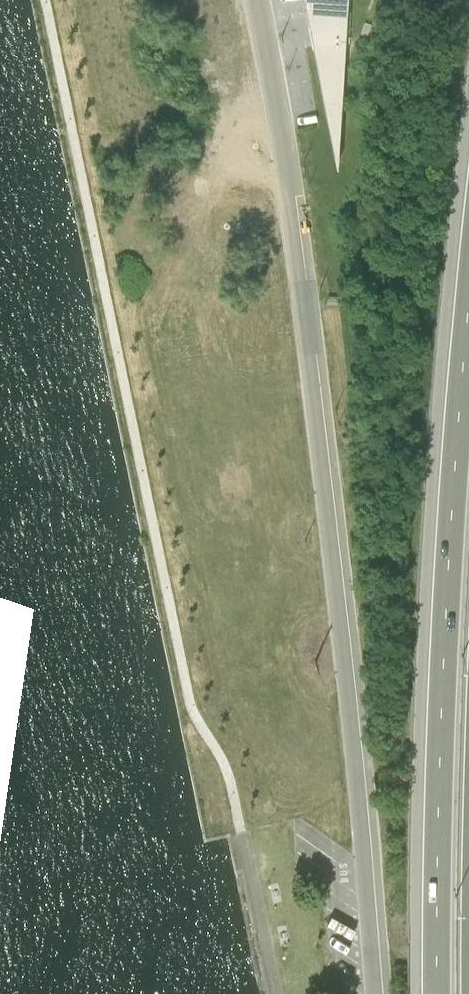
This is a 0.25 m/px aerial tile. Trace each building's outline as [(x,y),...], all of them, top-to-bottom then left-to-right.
[(333,166),(345,0),(300,0),(333,166)]
